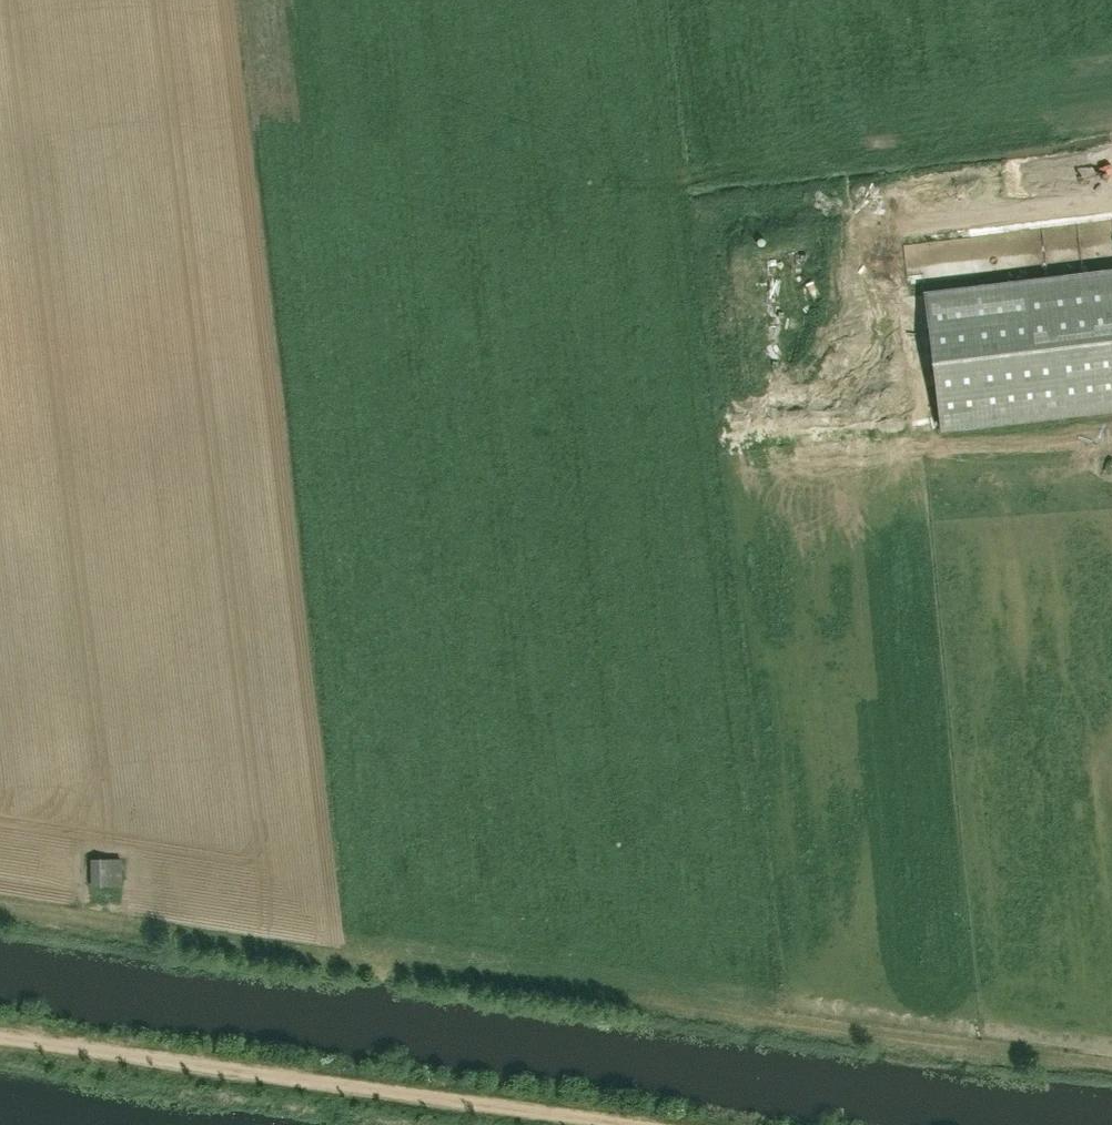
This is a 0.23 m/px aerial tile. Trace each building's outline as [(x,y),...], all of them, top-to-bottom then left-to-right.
[(1111,411),(1111,268),(922,291),(939,432),(1111,411)] [(91,885),(110,886),(110,858),(91,858),(91,885)]
